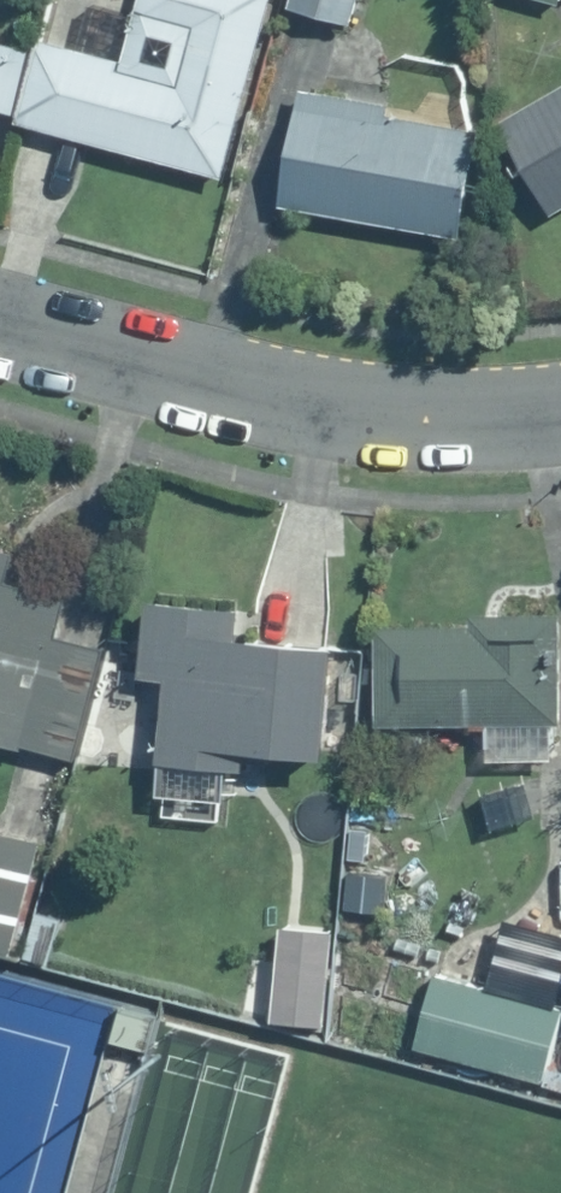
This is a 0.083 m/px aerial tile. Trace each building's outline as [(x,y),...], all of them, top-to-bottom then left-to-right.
[(32,41),(30,55),(16,118),(17,132),(222,183),(268,0),(136,0),(132,13),(192,28),(176,89),(112,73),(115,62),(32,41)] [(286,7),(349,24),(356,0),(288,0),(286,7)] [(132,15),(117,70),(172,85),(187,30),(132,15)] [(16,118),(30,55),(0,47),(0,115),(16,118)] [(548,215),(560,207),(560,87),(495,126),(548,215)] [(294,92),(275,211),(457,239),(473,135),(382,121),(384,107),(294,92)] [(74,764),(103,656),(51,642),(69,575),(0,557),(0,744),(74,764)] [(142,605),(137,679),(163,681),(157,765),(237,772),(238,758),(318,764),(327,652),(234,645),(237,612),(142,605)] [(375,633),(375,726),(556,725),(556,620),(469,621),(469,633),(375,633)] [(4,957),(37,845),(0,834),(0,956),(4,957)] [(345,875),(342,910),(381,914),(385,879),(345,875)] [(278,930),(269,1025),(320,1029),(329,934),(278,930)] [(432,979),(412,1049),(540,1084),(560,1014),(432,979)]
